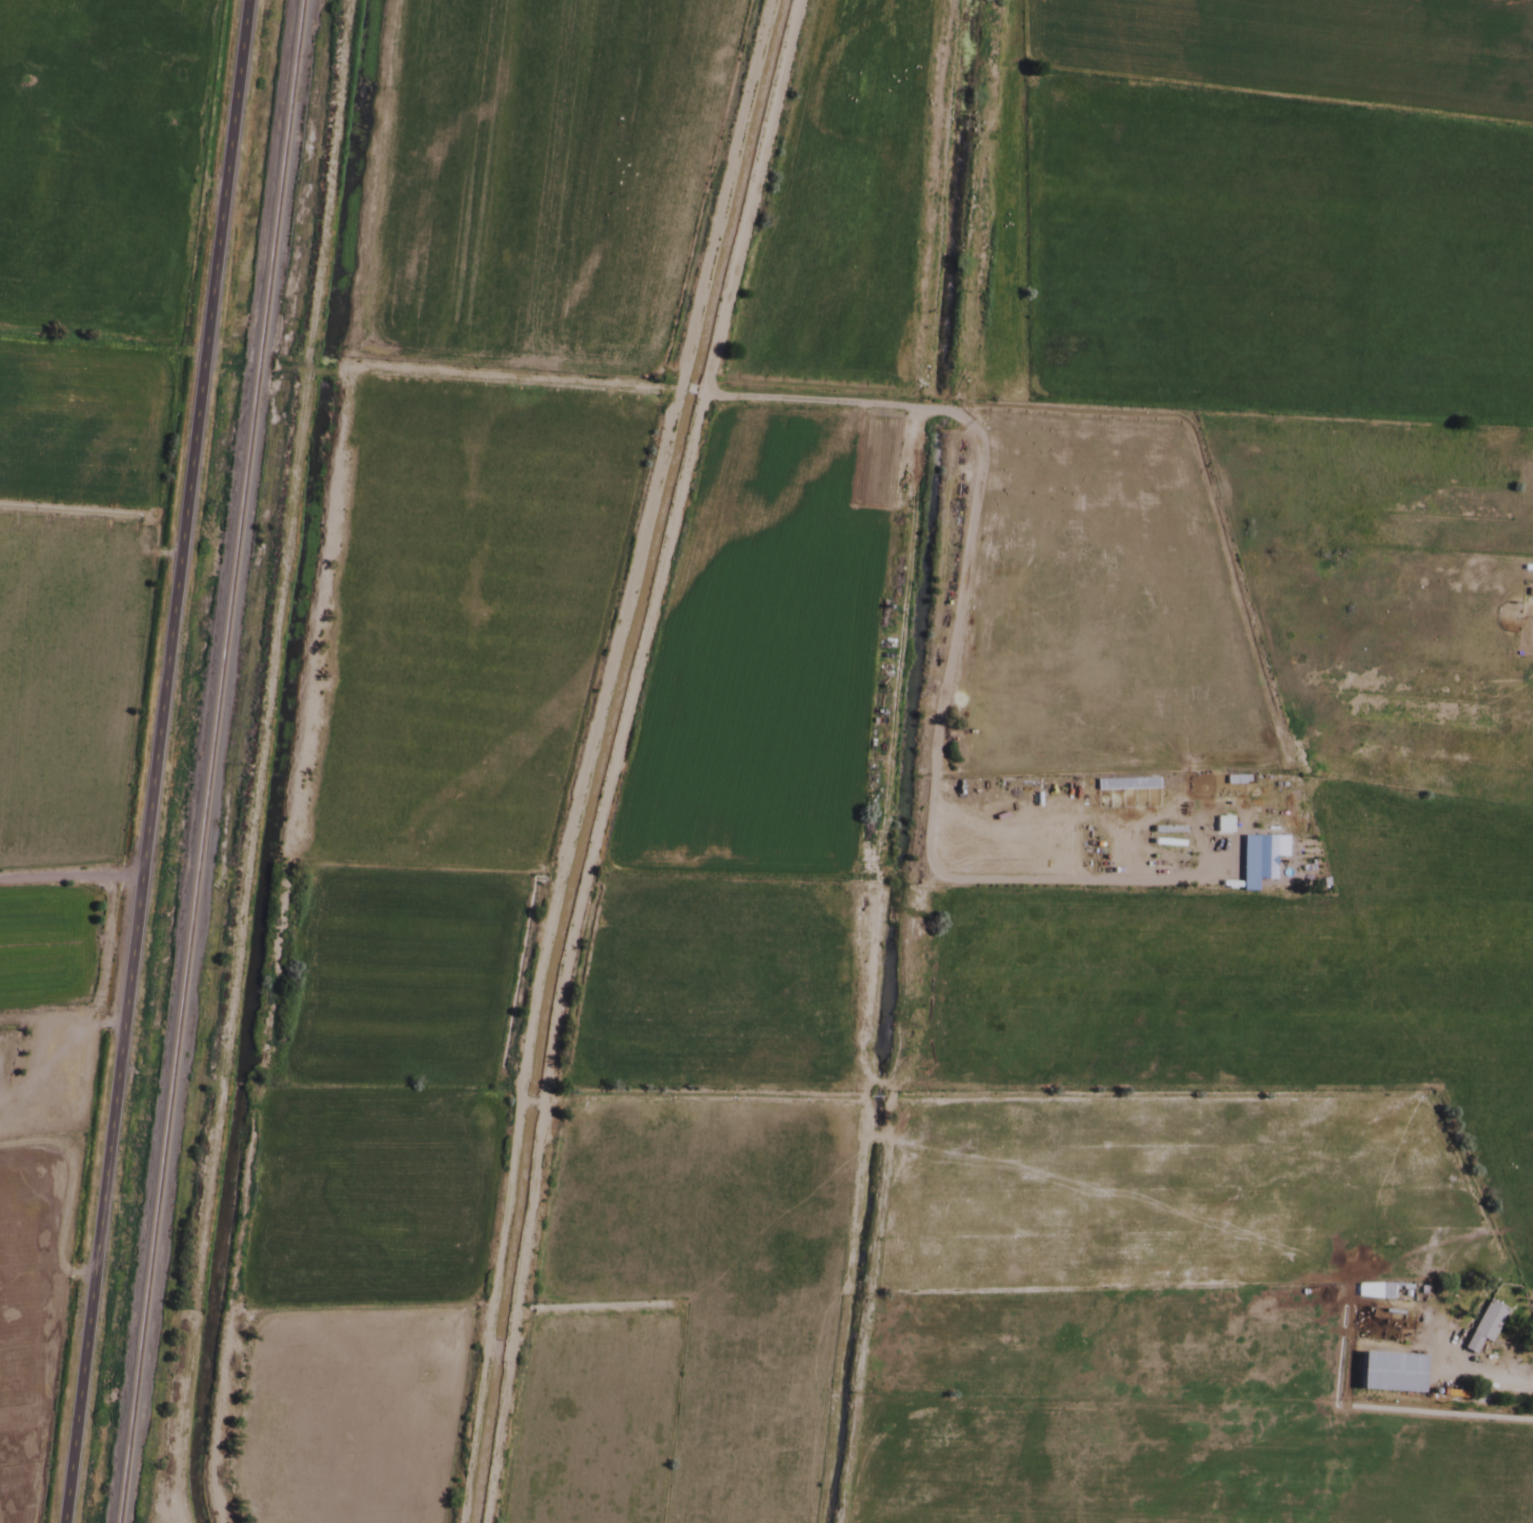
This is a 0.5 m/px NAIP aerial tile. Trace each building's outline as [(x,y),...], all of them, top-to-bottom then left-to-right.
[(1229,819),(1215,819),(1215,834),(1229,834),(1229,819)] [(1255,837),(1255,881),(1274,881),(1274,837),(1255,837)] [(1354,1299),(1392,1299),(1392,1283),(1354,1283),(1354,1299)] [(1506,1311),(1486,1301),(1461,1348),(1471,1354),(1480,1338),(1489,1343),(1506,1311)] [(1354,1340),(1375,1340),(1375,1317),(1354,1317),(1354,1340)] [(1420,1355),(1358,1352),(1357,1390),(1419,1393),(1420,1355)]
